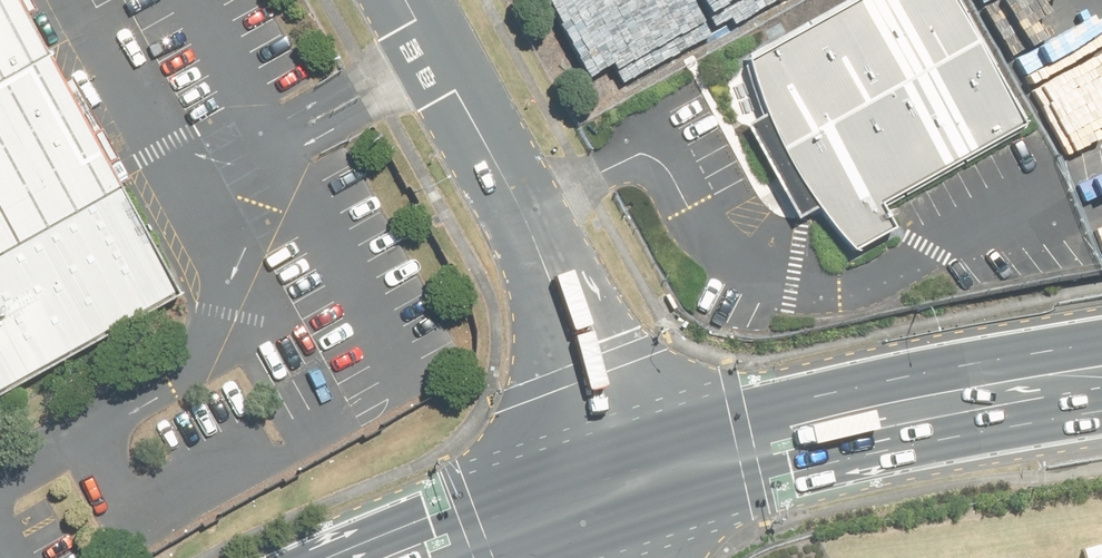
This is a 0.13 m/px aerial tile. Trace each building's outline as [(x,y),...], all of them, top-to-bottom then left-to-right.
[(176,275),(19,0),(0,0),(0,374),(176,275)] [(744,61),(764,124),(808,195),(854,251),(885,232),(871,208),(1011,128),(937,0),(856,0),(744,61)]
